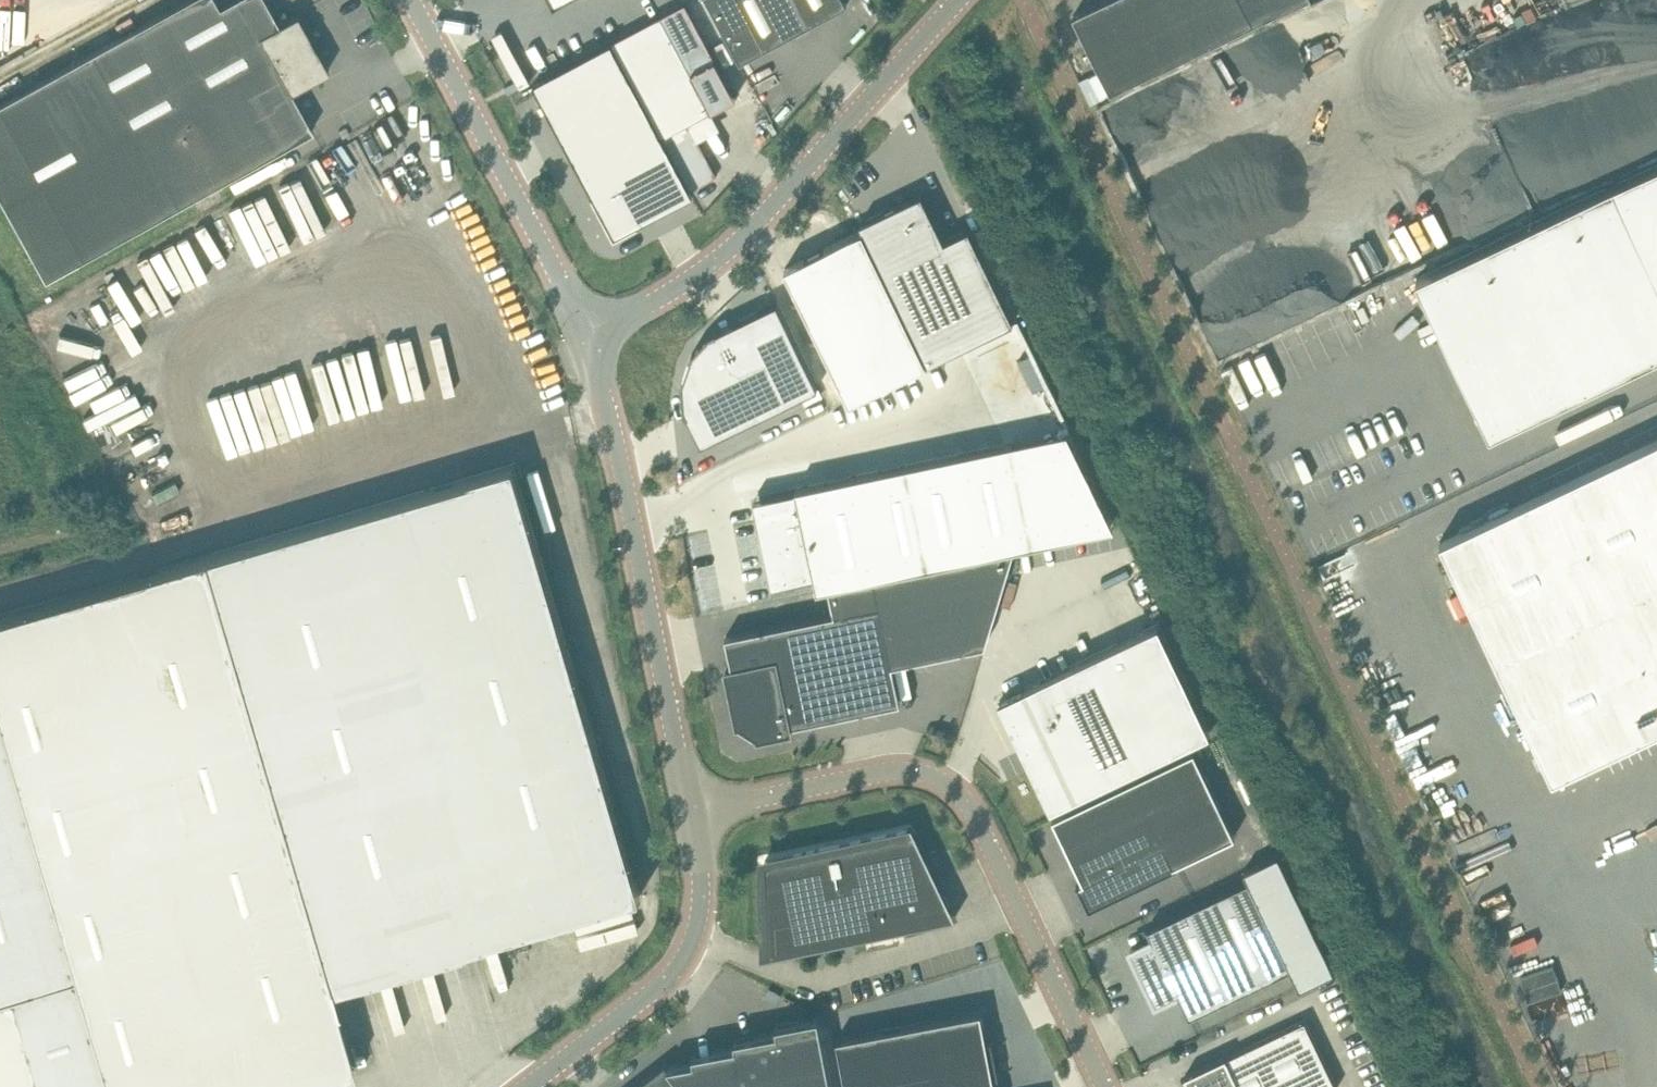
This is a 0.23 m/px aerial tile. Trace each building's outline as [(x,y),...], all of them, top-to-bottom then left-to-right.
[(0,102),(0,190),(48,276),(312,129),(291,90),(328,70),(315,47),(311,50),(304,38),(309,35),(296,13),(278,23),(265,0),(228,0),(218,5),(215,0),(183,0),(0,102)] [(740,61),(794,32),(809,24),(848,3),(846,0),(708,0),(740,61)] [(1072,15),(1110,95),(1309,0),(1104,0),(1072,15)] [(661,14),(612,40),(691,189),(717,175),(689,122),(712,110),(734,98),(686,1),(661,14)] [(794,32),(797,37),(811,29),(809,24),(794,32)] [(611,41),(534,82),(615,235),(693,195),(611,41)] [(1415,277),(1490,435),(1656,355),(1656,163),(1415,277)] [(922,191),(859,222),(863,229),(928,363),(1015,321),(969,227),(945,238),(922,191)] [(863,229),(785,267),(850,401),(928,363),(863,229)] [(687,367),(682,382),(684,408),(687,415),(688,414),(702,443),(819,387),(777,300),(717,329),(711,332),(693,351),(687,367)] [(1440,540),(1553,777),(1656,728),(1656,437),(1440,540)] [(797,487),(754,495),(772,583),(814,574),(817,587),(834,584),(1015,548),(1034,544),(1014,441),(796,484),(797,487)] [(353,1071),(334,1008),(337,1007),(337,1006),(336,1006),(330,986),(640,895),(513,464),(200,556),(0,615),(0,1086),(297,1086),(353,1071)] [(738,722),(740,721),(758,733),(759,735),(791,728),(790,724),(901,701),(893,663),(985,644),(1015,548),(831,586),(836,612),(726,635),(733,666),(727,668),(738,722)] [(1041,680),(999,700),(1018,738),(1051,808),(1092,789),(1210,733),(1177,663),(1158,624),(1041,680)] [(1194,749),(1053,817),(1083,880),(1079,883),(1078,882),(1077,883),(1089,908),(1176,866),(1175,864),(1235,835),(1194,749)] [(769,930),(771,954),(776,952),(777,953),(956,916),(917,834),(916,835),(913,829),(907,830),(907,829),(794,853),(764,860),(766,882),(765,882),(768,928),(767,928),(767,930),(769,930)] [(1149,979),(1146,980),(1156,1001),(1178,991),(1189,1016),(1290,968),(1300,988),(1334,971),(1278,853),(1243,870),(1248,880),(1147,928),(1152,938),(1131,948),(1141,969),(1144,968),(1149,979)] [(994,1076),(999,1075),(992,1039),(987,1040),(981,1010),(901,1025),(837,1038),(846,1086),(996,1086),(994,1076)] [(633,1086),(832,1086),(818,1016),(776,1024),(777,1031),(734,1039),(736,1045),(693,1053),(694,1060),(668,1065),(666,1061),(633,1086)] [(1227,1056),(1226,1055),(1185,1074),(1191,1086),(1337,1086),(1305,1019),(1227,1056)]
